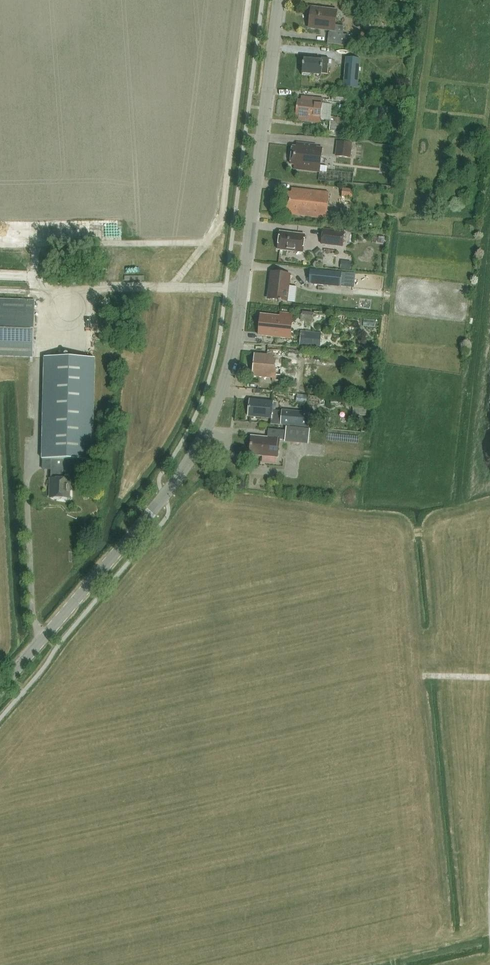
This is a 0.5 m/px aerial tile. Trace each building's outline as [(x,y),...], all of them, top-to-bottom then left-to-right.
[(349,36),(344,35),(345,27),(335,26),(337,11),(312,8),(309,27),(320,28),(320,27),(326,28),(325,31),(330,31),(330,33),(329,33),(327,44),(348,46),(349,36)] [(328,75),(329,59),(321,58),(321,61),(304,60),(304,63),(303,63),(303,66),(302,75),(321,76),(322,74),(328,75)] [(358,89),(360,66),(360,59),(346,58),(344,88),(358,89)] [(352,95),(333,94),(333,100),(351,102),(352,95)] [(320,124),(323,99),(301,97),(301,100),(297,100),(296,117),(299,118),(299,121),(320,124)] [(346,118),(331,117),(329,136),(333,136),(334,136),(337,136),(338,132),(345,132),(346,118)] [(402,132),(394,131),(392,140),(401,142),(402,132)] [(352,142),(339,141),(337,156),(350,157),(352,142)] [(295,165),(294,170),(320,172),(323,149),(316,148),(317,145),(297,143),(296,147),(293,147),(291,165),(295,165)] [(326,219),(329,194),(328,193),(292,189),(291,193),(288,193),(286,211),(289,211),(289,215),(326,219)] [(353,198),(354,190),(343,189),(342,197),(353,198)] [(344,248),(346,233),(324,230),(322,245),(344,248)] [(278,250),(304,254),(306,236),(280,233),(278,250)] [(354,288),(355,275),(355,274),(311,270),(309,284),(341,287),(341,286),(354,288)] [(272,273),(271,282),(274,283),(272,302),(287,303),(295,304),(297,287),(289,286),(291,275),(272,273)] [(33,357),(35,301),(0,300),(0,356),(33,357)] [(303,318),(314,320),(316,312),(304,310),(303,318)] [(261,315),(259,333),(265,334),(265,337),(290,339),(293,315),(281,313),(281,317),(261,315)] [(323,345),(323,331),(301,331),(301,345),(323,345)] [(284,371),(286,352),(268,350),(267,355),(254,354),(252,377),(273,378),(272,382),(296,383),(296,378),(288,378),(288,371),(284,371)] [(96,359),(45,358),(43,460),(52,460),(51,498),(70,499),(70,480),(63,480),(63,473),(65,473),(70,468),(70,460),(93,461),(96,359)] [(298,395),(297,403),(308,404),(309,397),(298,395)] [(282,412),(274,411),(273,411),(274,402),(250,400),(248,417),(272,419),(271,425),(282,426),(282,424),(308,427),(309,414),(283,411),(282,412)] [(355,414),(367,414),(368,405),(355,405),(355,414)] [(342,424),(351,420),(347,413),(339,417),(342,424)] [(277,457),(279,440),(285,440),(285,442),(309,444),(310,429),(286,427),(286,431),(269,430),(268,439),(252,437),(250,455),(277,457)]
